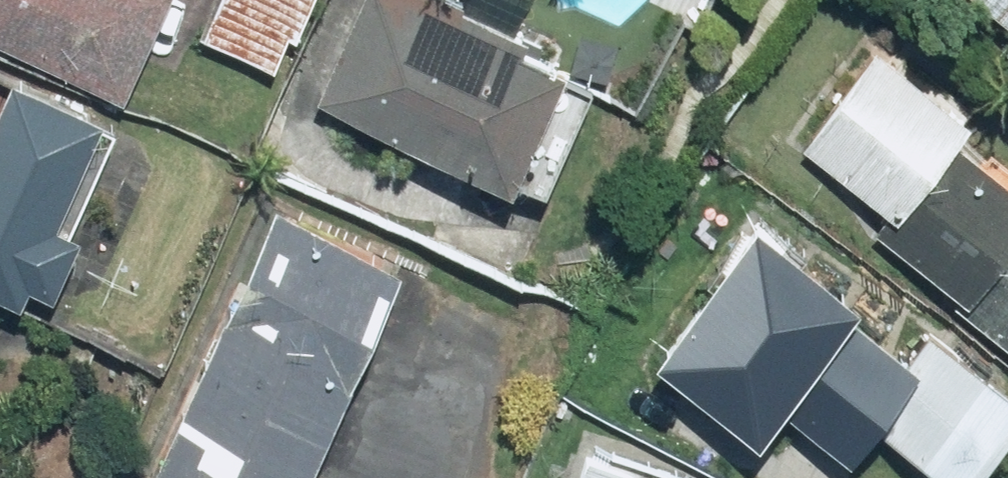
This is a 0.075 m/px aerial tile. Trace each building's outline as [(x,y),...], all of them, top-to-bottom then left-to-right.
[(125,97),(170,0),(0,0),(0,38),(125,97)] [(316,0),(216,0),(202,32),(277,64),(291,31),(301,36),(316,0)] [(312,90),(512,183),(574,51),(463,0),(354,0),(312,90)] [(1007,13),(1007,0),(989,0),(1007,13)] [(878,41),(808,146),(895,204),(876,233),(967,293),(959,306),(1007,339),(1007,176),(955,140),(977,107),(878,41)] [(25,294),(32,278),(61,291),(90,225),(65,215),(110,112),(17,71),(0,109),(0,283),(25,294)] [(272,201),(150,477),(312,477),(408,261),(272,201)] [(757,213),(658,356),(764,430),(780,406),(856,458),(880,424),(958,477),(975,477),(1007,430),(1007,382),(933,330),(915,355),(849,309),(864,287),(757,213)] [(583,441),(572,477),(695,477),(696,474),(583,441)]
